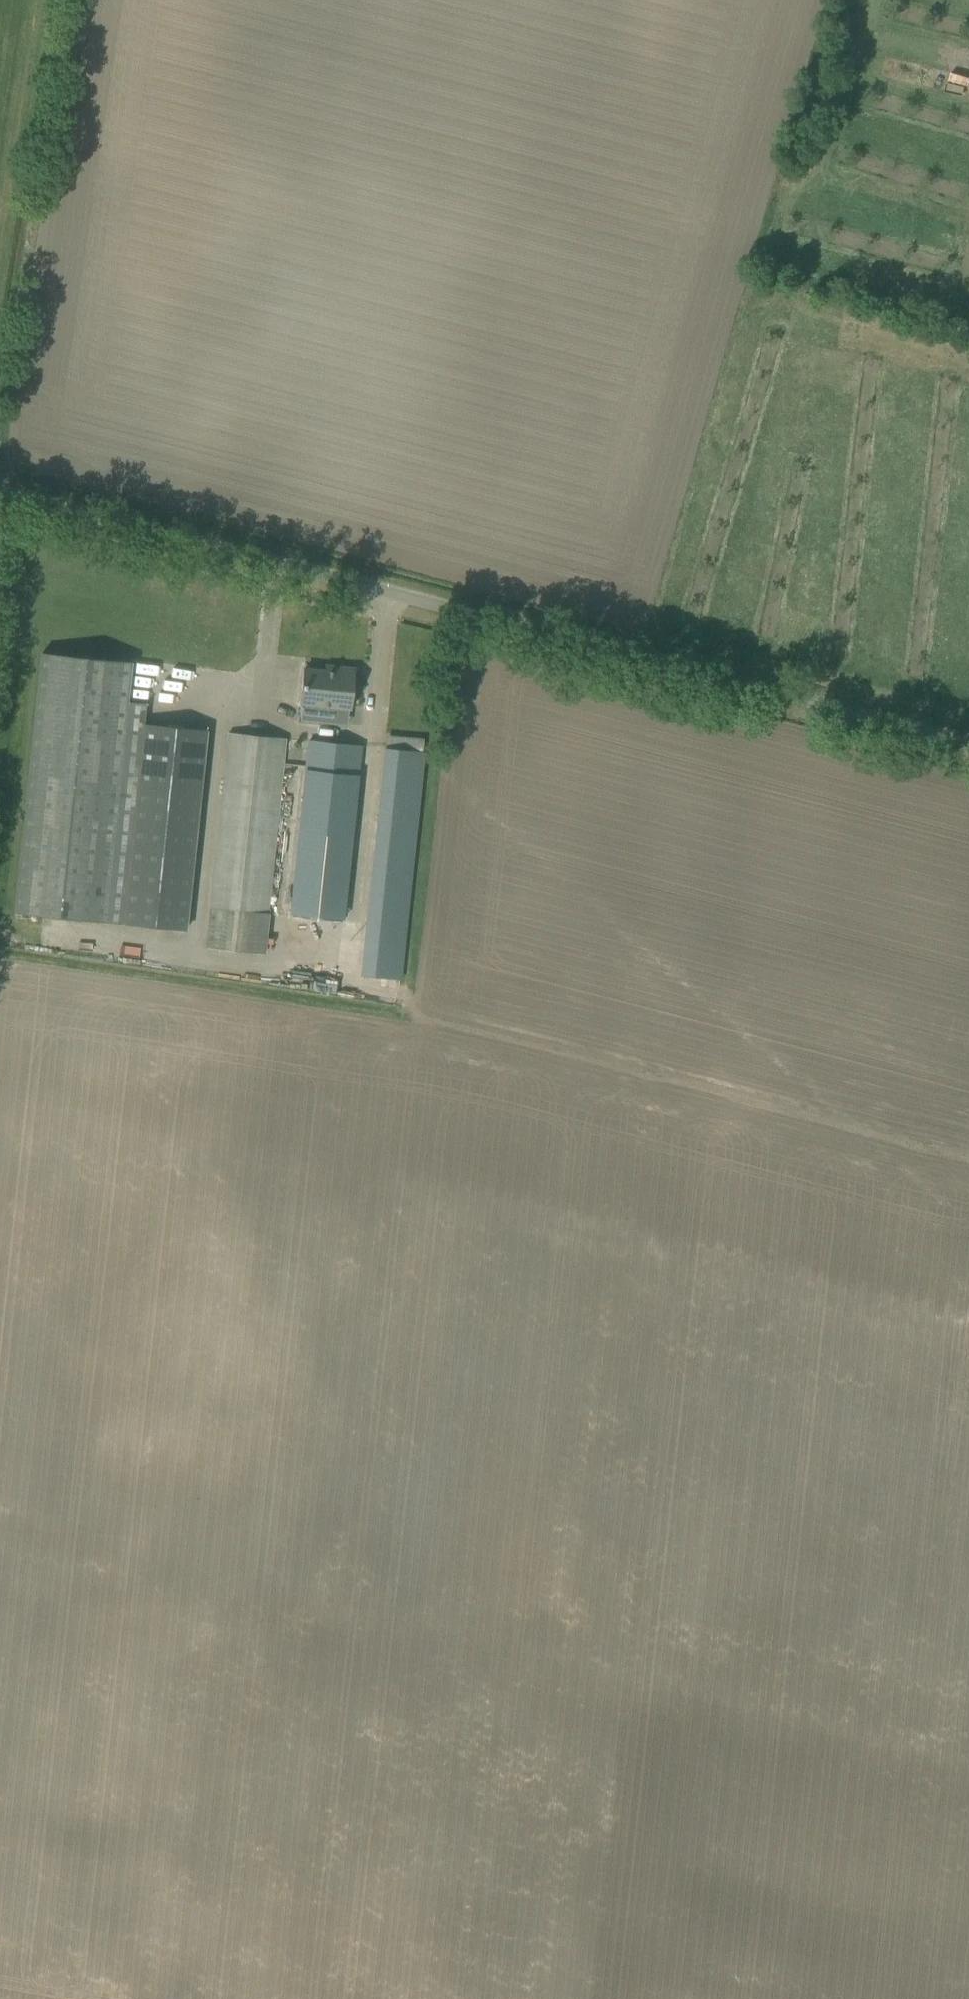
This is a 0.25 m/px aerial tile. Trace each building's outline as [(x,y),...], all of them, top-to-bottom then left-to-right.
[(123,924),(144,724),(146,704),(126,702),(130,661),(42,652),(15,913),(123,924)] [(300,706),(349,711),(354,668),(336,666),(335,671),(304,668),(300,706)] [(144,724),(123,924),(186,931),(207,730),(144,724)] [(227,733),(204,949),(263,955),(286,739),(227,733)] [(288,916),(344,922),(363,748),(307,742),(288,916)] [(359,975),(401,979),(424,753),(382,749),(359,975)]
